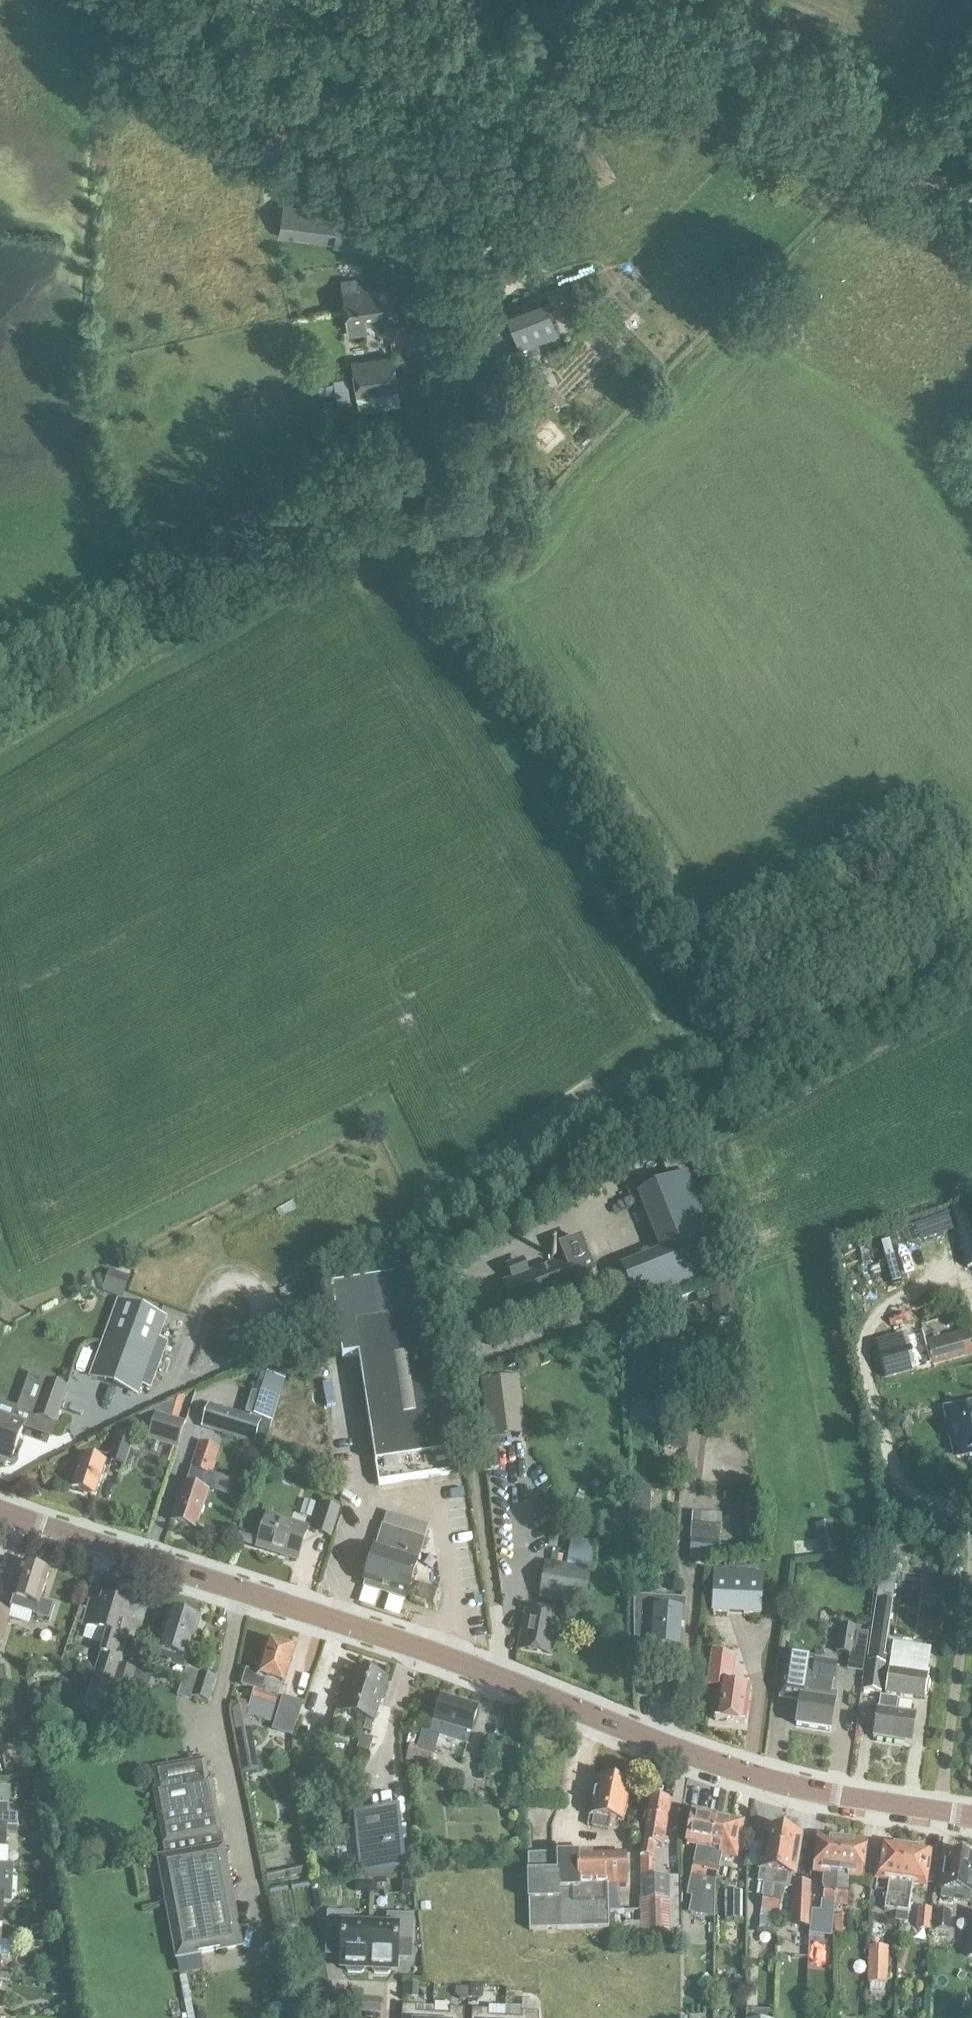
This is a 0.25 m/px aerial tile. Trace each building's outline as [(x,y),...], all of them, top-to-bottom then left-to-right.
[(336,234),(339,211),(284,203),(279,236),(334,244),(336,234)] [(388,242),(336,234),(334,244),(386,251),(388,242)] [(345,307),(395,299),(392,278),(358,283),(358,278),(342,281),(344,298),(345,307)] [(395,299),(345,307),(350,336),(368,333),(367,325),(398,319),(395,299)] [(559,334),(546,300),(546,299),(507,313),(520,348),(559,334)] [(395,355),(353,362),(358,397),(399,390),(395,355)] [(352,393),(336,396),(339,411),(355,408),(352,393)] [(251,394),(238,397),(242,413),(255,410),(251,394)] [(638,1305),(687,1288),(724,1275),(722,1270),(684,1178),(639,1196),(663,1255),(622,1272),(636,1305),(638,1305)] [(971,1268),(971,1204),(951,1209),(966,1270),(971,1268)] [(581,1241),(561,1249),(566,1262),(527,1278),(522,1264),(509,1269),(515,1283),(505,1287),(517,1317),(579,1292),(575,1283),(595,1276),(581,1241)] [(458,1474),(426,1272),(331,1287),(343,1361),(359,1358),(379,1486),(458,1474)] [(728,1291),(711,1294),(715,1322),(732,1319),(728,1291)] [(119,1304),(92,1378),(137,1395),(141,1385),(158,1338),(164,1320),(119,1304)] [(673,1309),(676,1327),(704,1323),(701,1305),(673,1309)] [(927,1326),(863,1341),(871,1376),(879,1374),(915,1366),(935,1361),(930,1340),(930,1337),(927,1326)] [(285,1381),(263,1374),(256,1395),(279,1401),(285,1381)] [(66,1387),(49,1381),(46,1380),(32,1418),(36,1419),(52,1425),(52,1426),(55,1427),(69,1388),(66,1387)] [(249,1419),(249,1417),(209,1404),(202,1428),(255,1445),(255,1444),(261,1422),(249,1419)] [(947,1412),(957,1456),(971,1453),(971,1407),(947,1412)] [(186,1424),(155,1414),(147,1442),(150,1442),(178,1451),(186,1424)] [(25,1424),(0,1415),(0,1460),(10,1464),(25,1424)] [(118,1432),(110,1459),(112,1460),(111,1463),(125,1468),(135,1438),(127,1435),(124,1434),(118,1432)] [(184,1484),(172,1522),(196,1530),(209,1491),(214,1493),(219,1477),(212,1474),(220,1450),(199,1443),(186,1485),(184,1484)] [(70,1481),(68,1485),(72,1486),(71,1491),(96,1499),(107,1465),(110,1466),(111,1463),(112,1460),(110,1459),(100,1456),(98,1462),(82,1457),(81,1460),(79,1459),(76,1470),(74,1469),(70,1481)] [(42,1484),(47,1486),(51,1483),(52,1479),(49,1473),(44,1472),(41,1474),(39,1478),(42,1484)] [(639,1499),(656,1500),(657,1486),(640,1485),(639,1499)] [(331,1539),(341,1510),(323,1504),(313,1532),(331,1539)] [(692,1540),(692,1541),(690,1559),(718,1561),(721,1517),(692,1515),(691,1540),(692,1540)] [(257,1549),(297,1562),(308,1529),(267,1516),(257,1549)] [(425,1540),(383,1526),(365,1582),(407,1596),(418,1562),(425,1540)] [(838,1553),(833,1527),(817,1530),(821,1556),(838,1553)] [(238,1543),(253,1548),(257,1536),(241,1531),(238,1543)] [(572,1541),(568,1565),(591,1569),(595,1545),(572,1541)] [(728,1542),(720,1541),(719,1555),(727,1555),(728,1542)] [(885,1553),(881,1576),(882,1577),(893,1578),(894,1570),(906,1572),(908,1559),(896,1557),(896,1555),(885,1553)] [(592,1569),(567,1565),(546,1562),(540,1599),(585,1606),(592,1569)] [(49,1574),(23,1565),(12,1599),(13,1600),(11,1607),(35,1614),(35,1616),(49,1620),(54,1605),(40,1601),(49,1574)] [(714,1574),(713,1613),(759,1614),(761,1576),(714,1574)] [(880,1576),(876,1598),(893,1601),(896,1579),(894,1578),(893,1578),(882,1577),(881,1576),(880,1576)] [(827,1607),(827,1594),(812,1595),(813,1607),(827,1607)] [(683,1600),(634,1596),(634,1646),(648,1647),(647,1663),(681,1666),(682,1650),(683,1650),(686,1614),(682,1614),(683,1600)] [(90,1604),(83,1627),(93,1630),(108,1634),(93,1684),(87,1706),(105,1711),(119,1667),(133,1617),(128,1616),(130,1606),(118,1603),(119,1601),(108,1598),(107,1600),(102,1598),(99,1607),(90,1604)] [(876,1598),(871,1634),(888,1636),(893,1601),(876,1598)] [(552,1656),(559,1615),(526,1609),(519,1649),(552,1656)] [(11,1614),(0,1611),(0,1648),(11,1614)] [(158,1651),(155,1661),(184,1670),(199,1621),(170,1612),(158,1651)] [(868,1635),(855,1633),(853,1647),(866,1649),(868,1635)] [(867,1662),(868,1662),(864,1690),(882,1692),(886,1664),(887,1664),(888,1656),(885,1656),(888,1636),(871,1634),(867,1662)] [(893,1641),(889,1669),(929,1675),(930,1672),(927,1671),(931,1647),(893,1641)] [(247,1671),(242,1686),(255,1690),(255,1692),(278,1699),(282,1686),(284,1687),(294,1651),(269,1643),(259,1675),(247,1671)] [(712,1653),(707,1687),(719,1689),(715,1721),(745,1725),(750,1689),(733,1686),(737,1656),(712,1653)] [(831,1733),(836,1702),(831,1701),(837,1664),(786,1656),(780,1697),(799,1700),(795,1727),(831,1733)] [(105,1711),(102,1722),(119,1727),(121,1720),(136,1672),(119,1667),(105,1711)] [(364,1731),(371,1733),(388,1681),(354,1669),(340,1713),(367,1721),(364,1731)] [(929,1675),(889,1669),(885,1695),(926,1701),(930,1675),(929,1675)] [(217,1679),(199,1674),(191,1698),(209,1704),(217,1679)] [(255,1692),(247,1716),(271,1723),(278,1699),(255,1692)] [(304,1704),(283,1697),(276,1717),(296,1724),(297,1724),(304,1704)] [(899,1700),(880,1697),(878,1710),(877,1710),(873,1738),(912,1744),(916,1716),(897,1713),(899,1700)] [(418,1746),(411,1744),(405,1762),(428,1769),(433,1756),(434,1756),(440,1737),(467,1745),(478,1709),(441,1698),(431,1732),(423,1730),(418,1746)] [(237,1701),(232,1712),(243,1774),(259,1771),(249,1717),(246,1716),(250,1705),(237,1701)] [(243,1948),(212,1779),(209,1780),(206,1767),(198,1761),(160,1769),(155,1776),(158,1790),(155,1790),(167,1858),(159,1859),(178,1960),(243,1948)] [(593,1822),(592,1827),(609,1831),(611,1820),(621,1822),(622,1817),(625,1816),(627,1807),(625,1805),(629,1785),(626,1784),(624,1780),(615,1779),(612,1781),(601,1779),(593,1816),(594,1816),(593,1822)] [(473,1800),(473,1799),(474,1781),(464,1781),(463,1800),(473,1800)] [(0,1787),(0,1826),(7,1827),(9,1827),(18,1827),(18,1817),(10,1817),(10,1805),(10,1788),(0,1787)] [(644,1833),(640,1854),(641,1858),(652,1860),(655,1847),(663,1848),(665,1837),(671,1803),(650,1800),(644,1833)] [(692,1814),(686,1845),(697,1847),(696,1854),(694,1863),(695,1863),(695,1865),(692,1877),(704,1880),(709,1858),(710,1850),(717,1818),(707,1817),(708,1814),(697,1812),(697,1814),(692,1814)] [(710,1850),(709,1858),(704,1880),(716,1882),(719,1869),(722,1852),(735,1855),(741,1823),(738,1823),(738,1820),(728,1818),(727,1821),(717,1818),(710,1850)] [(8,1848),(9,1827),(7,1827),(0,1826),(0,1848),(8,1848)] [(356,1871),(396,1868),(393,1828),(353,1831),(356,1871)] [(761,1868),(758,1883),(764,1884),(762,1897),(764,1897),(764,1898),(773,1900),(784,1832),(781,1832),(780,1829),(772,1828),(770,1830),(764,1829),(764,1831),(762,1841),(758,1867),(758,1868),(761,1868)] [(784,1832),(773,1900),(781,1901),(783,1901),(785,1891),(786,1891),(790,1888),(792,1874),(796,1874),(802,1837),(802,1835),(797,1835),(796,1832),(788,1830),(786,1833),(784,1832)] [(819,1839),(815,1871),(824,1872),(822,1887),(824,1889),(824,1890),(837,1891),(842,1842),(843,1838),(819,1835),(819,1839)] [(842,1842),(837,1891),(847,1892),(848,1889),(849,1875),(863,1876),(866,1844),(867,1840),(843,1838),(842,1842)] [(883,1848),(879,1878),(889,1880),(885,1910),(896,1912),(897,1912),(898,1912),(907,1851),(896,1850),(896,1848),(888,1847),(887,1848),(883,1848)] [(930,1855),(907,1851),(898,1912),(909,1914),(914,1884),(925,1885),(930,1855)] [(556,1891),(556,1902),(608,1901),(608,1886),(627,1885),(626,1854),(576,1855),(576,1891),(556,1891)] [(943,1889),(941,1900),(970,1904),(971,1893),(971,1894),(971,1891),(971,1874),(971,1873),(971,1858),(948,1854),(942,1889),(943,1889)] [(576,1855),(553,1855),(554,1874),(556,1874),(556,1891),(576,1891),(576,1855)] [(44,1866),(43,1878),(53,1878),(54,1867),(44,1866)] [(554,1874),(530,1874),(531,1929),(609,1927),(608,1901),(556,1902),(556,1891),(556,1874),(554,1874)] [(414,1876),(398,1878),(400,1897),(416,1895),(414,1876)] [(656,1878),(642,1878),(639,1878),(640,1911),(640,1938),(645,1938),(671,1937),(670,1909),(670,1877),(656,1878)] [(691,1897),(687,1914),(697,1916),(713,1920),(714,1883),(716,1883),(716,1882),(704,1880),(692,1877),(689,1897),(691,1897)] [(792,1910),(810,1911),(811,1882),(793,1882),(792,1910)] [(836,1902),(835,1904),(839,1905),(848,1906),(850,1889),(848,1889),(847,1892),(837,1891),(836,1902)] [(824,1890),(823,1901),(835,1902),(836,1902),(837,1891),(824,1890)] [(743,1920),(743,1891),(725,1891),(725,1920),(743,1920)] [(764,1898),(762,1909),(771,1911),(773,1900),(764,1898)] [(773,1900),(771,1911),(773,1911),(779,1912),(781,1901),(773,1900)] [(823,1901),(822,1919),(834,1920),(835,1904),(836,1902),(835,1902),(823,1901)] [(635,1907),(616,1909),(618,1924),(636,1922),(635,1907)] [(930,1910),(919,1909),(918,1930),(932,1931),(933,1911),(930,1910)] [(952,1912),(933,1911),(932,1931),(950,1932),(952,1912)] [(896,1912),(895,1921),(896,1921),(907,1923),(909,1914),(898,1912),(897,1912),(896,1912)] [(328,1913),(327,1943),(341,1944),(341,1968),(346,1968),(346,1971),(348,1973),(362,1973),(364,1971),(364,1969),(369,1969),(371,1926),(353,1926),(354,1914),(328,1913)] [(387,1927),(371,1926),(369,1969),(373,1969),(373,1972),(375,1974),(388,1975),(391,1973),(391,1970),(396,1970),(397,1946),(412,1947),(414,1917),(388,1915),(387,1927)] [(846,1916),(835,1916),(835,1936),(846,1936),(846,1916)] [(889,1948),(869,1947),(868,1983),(870,1983),(885,1984),(888,1984),(889,1948)] [(870,1983),(870,1991),(884,1991),(885,1984),(870,1983)] [(470,1986),(470,1999),(483,1999),(484,1986),(470,1986)] [(820,1995),(805,1996),(805,2009),(820,2009),(820,1995)] [(433,2014),(417,2013),(417,2007),(403,2007),(402,2017),(433,2017),(433,2014)] [(433,2017),(464,2017),(465,2010),(450,2009),(450,2015),(433,2014),(433,2017)]
